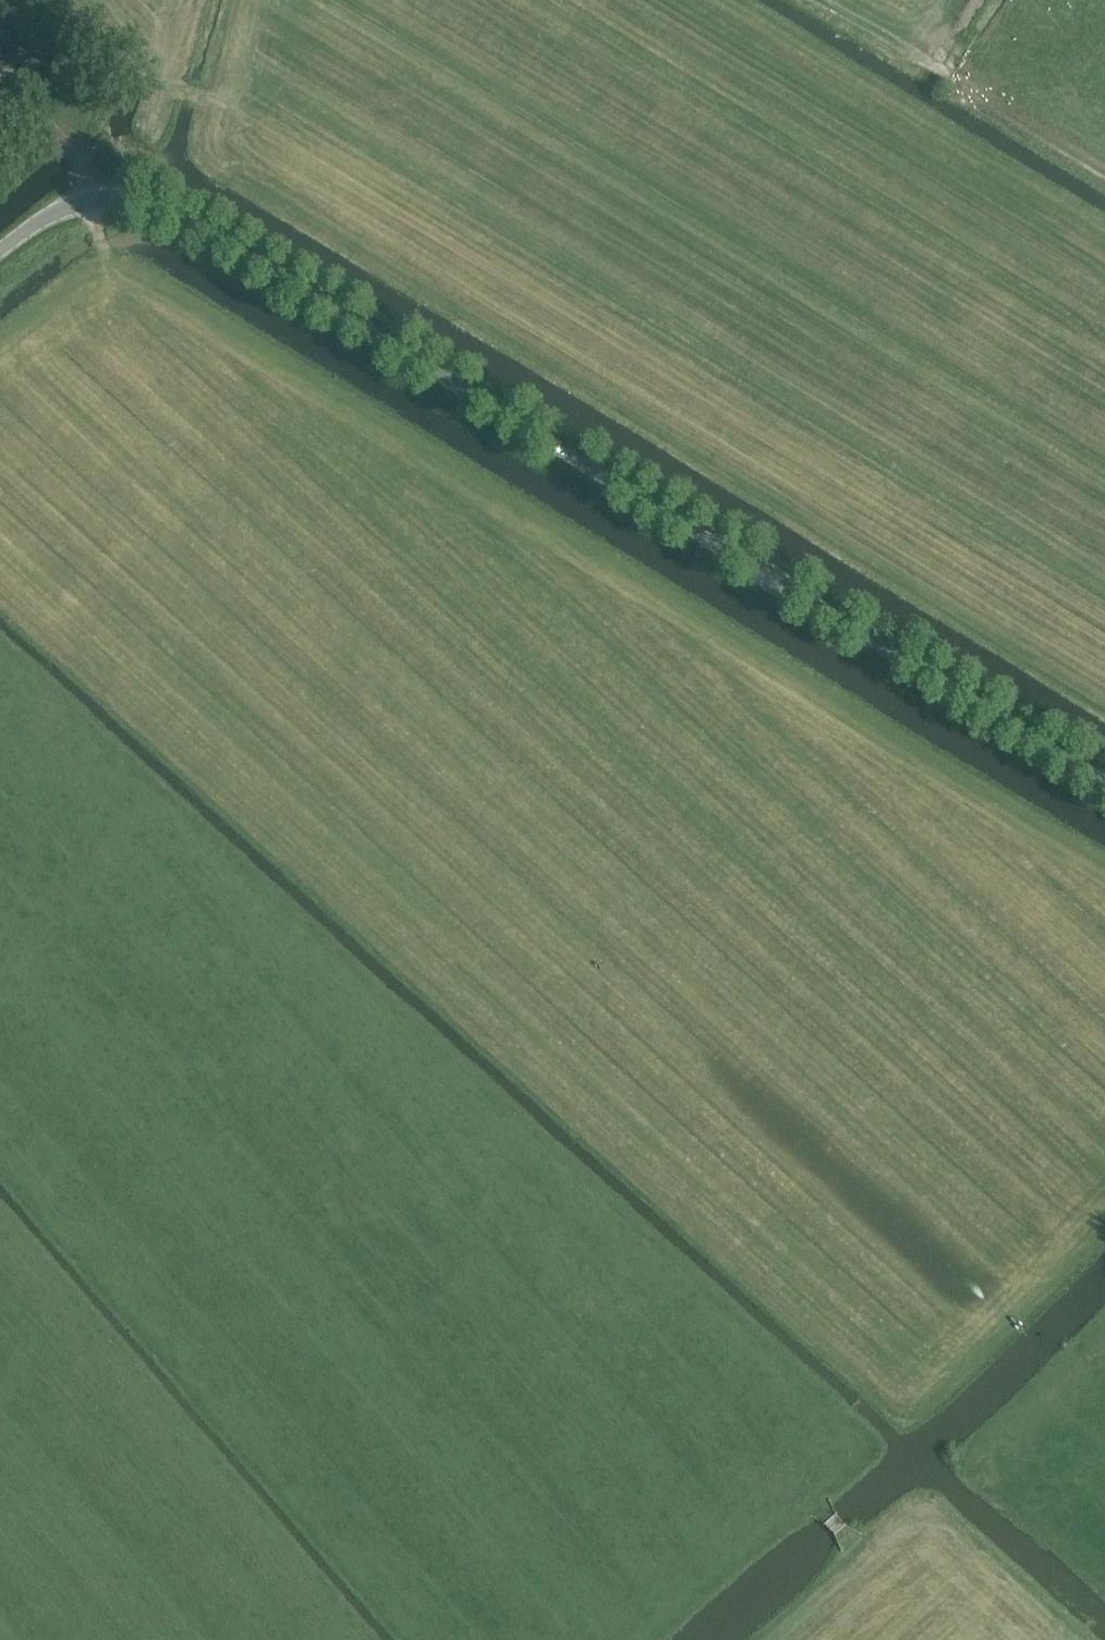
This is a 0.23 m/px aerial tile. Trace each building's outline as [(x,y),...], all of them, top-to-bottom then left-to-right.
[(12,109),(0,93),(0,118),(12,109)]
